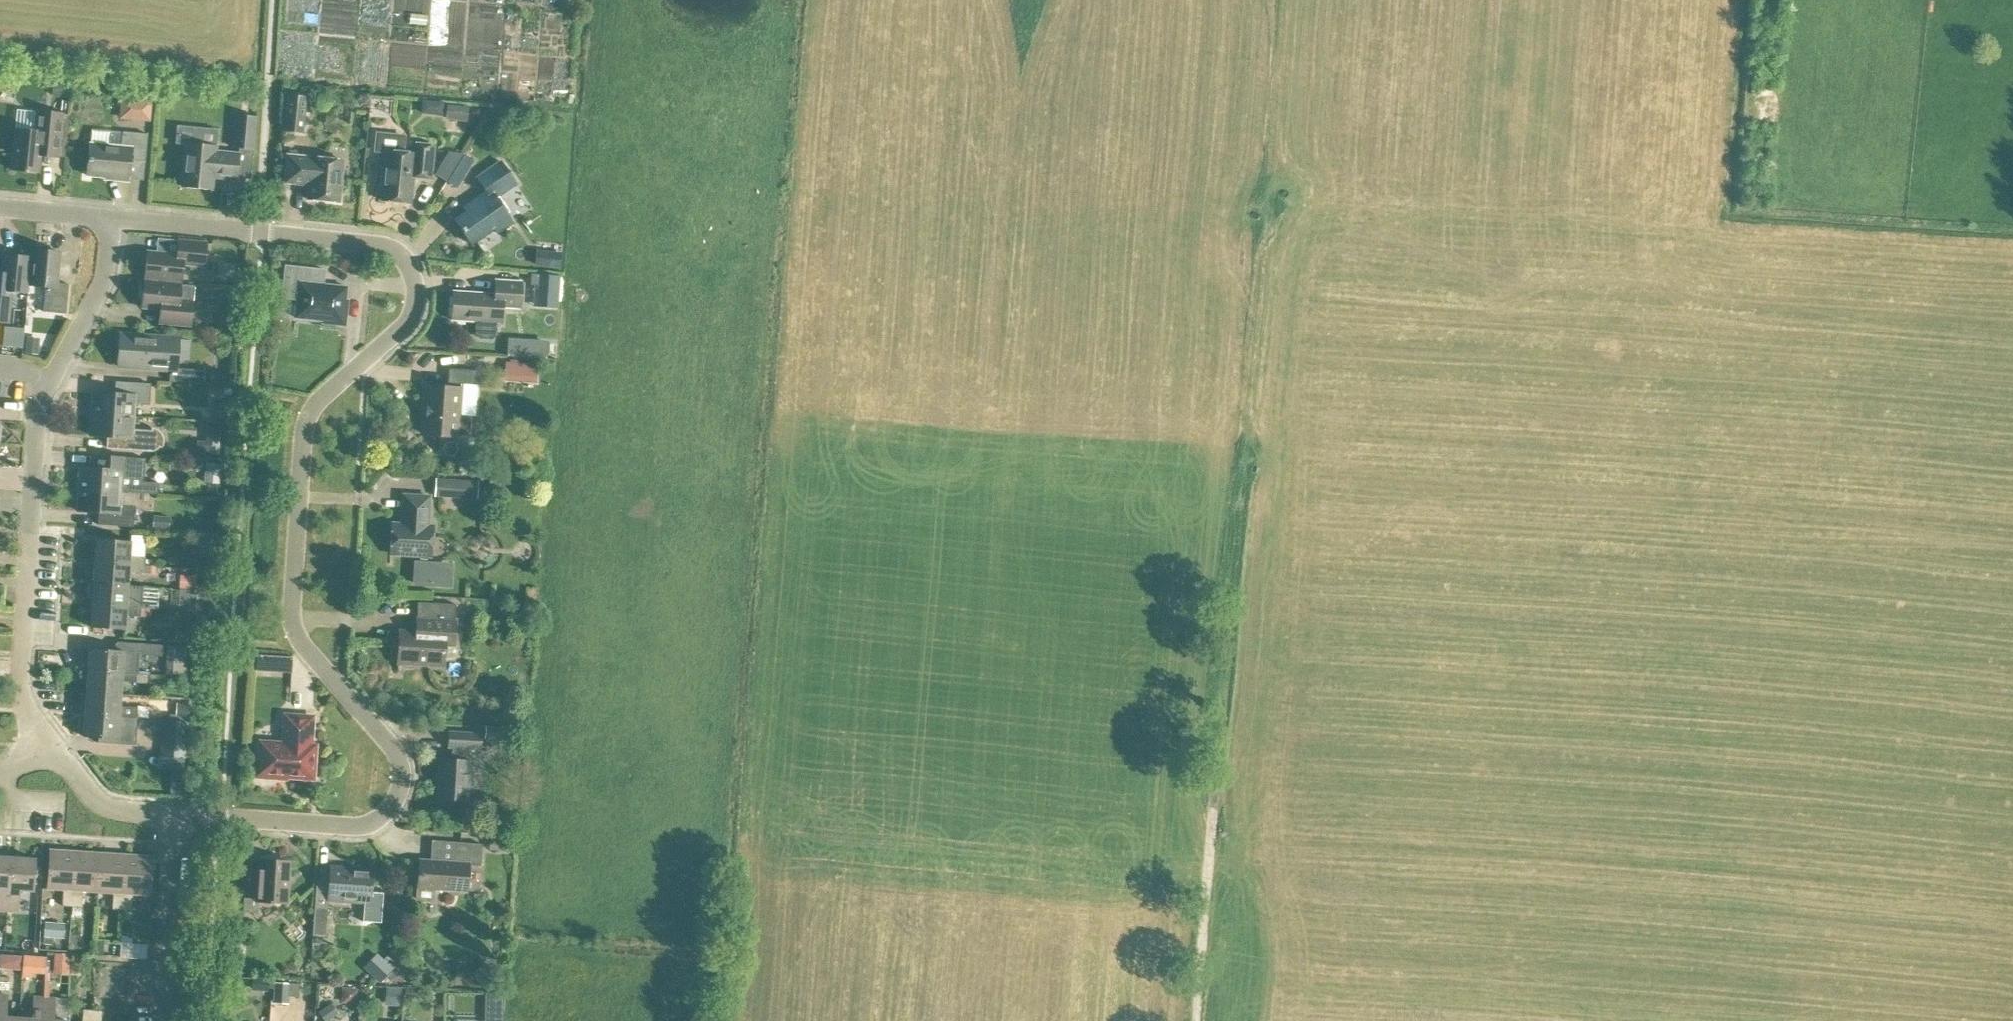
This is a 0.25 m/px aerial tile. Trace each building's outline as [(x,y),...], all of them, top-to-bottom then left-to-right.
[(53,83),(51,96),(70,98),(71,84),(53,83)] [(282,132),(304,134),(308,98),(286,95),(282,132)] [(119,98),(119,119),(151,120),(152,98),(119,98)] [(441,117),(443,103),(421,100),(420,114),(441,117)] [(467,122),(468,107),(445,105),(444,120),(467,122)] [(64,158),(68,116),(35,112),(33,132),(14,130),(10,170),(39,173),(40,157),(59,159),(59,157),(64,158)] [(256,118),(254,118),(235,116),(232,148),(253,150),(256,118)] [(109,146),(89,144),(86,176),(111,179),(111,180),(128,182),(128,180),(142,182),(144,163),(147,135),(111,132),(109,146)] [(403,153),(404,137),(376,134),(375,151),(385,152),(380,201),(410,204),(412,178),(430,180),(434,146),(412,144),(411,154),(403,153)] [(185,144),(181,187),(212,190),(213,178),(249,182),(252,151),(238,150),(238,154),(215,152),(216,147),(185,144)] [(338,203),(343,161),(287,156),(284,184),(308,186),(307,200),(338,203)] [(461,228),(460,229),(471,245),(494,229),(497,234),(512,224),(495,199),(515,185),(500,162),(476,178),(485,192),(465,205),(469,210),(455,219),(461,228)] [(176,255),(147,252),(144,279),(180,282),(182,267),(203,269),(206,245),(178,241),(176,255)] [(31,272),(28,272),(26,286),(45,287),(43,312),(65,314),(68,285),(56,284),(59,253),(33,250),(32,258),(31,272)] [(547,267),(549,252),(535,251),(533,266),(547,267)] [(10,325),(12,292),(26,293),(26,286),(28,272),(31,272),(32,258),(3,255),(1,273),(0,273),(0,324),(10,325)] [(319,270),(285,266),(281,299),(297,300),(295,318),(322,321),(322,324),(344,326),(347,301),(345,301),(346,288),(318,285),(319,270)] [(535,273),(534,306),(558,306),(559,274),(535,273)] [(453,292),(451,321),(476,322),(475,334),(479,339),(491,339),(495,336),(496,324),(500,324),(501,308),(519,309),(521,282),(495,281),(494,295),(453,292)] [(190,327),(194,287),(144,282),(141,308),(158,310),(157,324),(190,327)] [(217,313),(213,330),(232,335),(236,318),(217,313)] [(179,340),(119,335),(117,366),(170,370),(177,371),(177,370),(179,340)] [(26,338),(24,355),(38,356),(39,339),(26,338)] [(530,358),(532,340),(508,339),(507,357),(530,358)] [(522,382),(524,364),(505,363),(503,381),(522,382)] [(448,369),(447,384),(475,386),(476,371),(448,369)] [(177,371),(170,370),(169,382),(204,385),(205,372),(177,370),(177,371)] [(93,392),(92,414),(132,417),(133,405),(148,406),(150,385),(115,382),(114,394),(93,392)] [(425,418),(422,421),(421,429),(424,432),(424,435),(457,437),(457,435),(465,435),(468,433),(469,420),(466,417),(459,416),(461,389),(424,386),(422,408),(426,408),(425,418)] [(213,400),(212,415),(215,415),(215,421),(226,422),(228,401),(213,400)] [(92,414),(90,437),(111,438),(110,450),(150,453),(156,451),(160,448),(162,442),(160,437),(156,432),(151,431),(131,429),(132,417),(92,414)] [(206,443),(197,443),(197,454),(220,455),(221,429),(207,428),(206,443)] [(80,468),(79,490),(121,493),(158,495),(159,484),(143,483),(145,460),(102,457),(101,469),(80,468)] [(205,463),(203,484),(219,485),(221,464),(205,463)] [(435,479),(434,497),(477,500),(478,482),(435,479)] [(79,490),(77,512),(98,513),(97,525),(132,528),(134,506),(120,506),(121,493),(79,490)] [(391,524),(390,554),(420,556),(427,557),(430,557),(432,527),(427,527),(428,497),(403,496),(401,525),(391,524)] [(173,517),(153,516),(152,531),(172,532),(173,517)] [(143,565),(144,557),(129,556),(130,542),(95,540),(94,562),(143,565)] [(197,567),(198,551),(181,550),(180,566),(197,567)] [(412,560),(411,585),(451,586),(451,561),(412,560)] [(127,586),(128,573),(143,574),(143,565),(94,562),(92,584),(127,586)] [(143,565),(143,574),(155,574),(155,566),(143,565)] [(87,598),(91,598),(91,605),(140,608),(142,587),(127,586),(92,584),(92,585),(88,585),(87,598)] [(177,611),(194,613),(195,591),(179,590),(177,611)] [(453,647),(456,605),(417,603),(416,632),(399,631),(397,674),(398,674),(398,664),(442,666),(444,646),(453,647)] [(140,609),(91,605),(90,627),(125,630),(126,616),(140,617),(140,609)] [(117,643),(110,651),(88,649),(87,672),(136,675),(138,675),(139,656),(161,657),(162,646),(117,643)] [(273,672),(273,656),(256,655),(255,671),(273,672)] [(136,675),(87,672),(85,693),(120,695),(121,682),(147,684),(147,675),(138,675),(136,675)] [(85,693),(84,715),(136,718),(136,708),(119,707),(120,695),(85,693)] [(176,703),(175,716),(188,717),(189,704),(176,703)] [(136,718),(84,715),(82,737),(98,738),(98,744),(135,746),(137,718),(136,718)] [(256,776),(279,778),(279,776),(312,778),(314,746),(310,746),(312,717),(284,716),(283,744),(278,744),(276,742),(269,741),(266,743),(260,743),(259,757),(258,757),(256,776)] [(187,722),(162,721),(159,757),(184,759),(187,722)] [(501,739),(502,727),(484,726),(484,739),(501,739)] [(449,732),(447,747),(452,747),(450,760),(439,759),(436,799),(466,801),(469,761),(467,761),(468,748),(480,749),(481,734),(449,732)] [(419,860),(417,889),(417,898),(419,901),(433,902),(434,890),(467,892),(469,865),(480,866),(482,844),(454,842),(453,862),(419,860)] [(71,907),(74,852),(49,850),(47,889),(63,890),(62,906),(71,907)] [(74,852),(71,907),(81,907),(82,891),(97,892),(100,854),(74,852)] [(125,855),(100,854),(97,892),(113,893),(112,909),(122,910),(125,855)] [(125,855),(122,910),(131,911),(132,895),(148,896),(150,857),(125,855)] [(6,911),(10,858),(0,857),(0,911),(6,911)] [(10,858),(6,911),(17,912),(18,890),(32,891),(34,859),(10,858)] [(289,861),(259,859),(259,871),(245,870),(243,912),(257,913),(258,902),(286,904),(289,861)] [(370,902),(372,871),(329,868),(327,899),(370,902)] [(314,908),(313,936),(325,936),(327,909),(314,908)] [(64,939),(65,923),(44,922),(43,938),(64,939)] [(120,955),(143,956),(144,947),(120,945),(120,955)] [(397,965),(386,955),(382,959),(376,953),(362,968),(378,984),(397,965)] [(68,976),(70,955),(54,954),(52,975),(68,976)] [(8,956),(0,955),(0,969),(8,970),(8,956)] [(226,955),(224,975),(237,976),(237,971),(241,971),(243,957),(226,955)] [(23,957),(22,969),(37,970),(37,976),(44,976),(45,958),(23,957)] [(481,989),(493,981),(484,965),(471,973),(481,989)] [(103,966),(102,984),(127,985),(128,968),(103,966)] [(251,978),(250,991),(268,992),(269,985),(269,979),(251,978)] [(273,983),(272,1003),(288,1004),(289,983),(273,983)] [(421,999),(422,988),(404,987),(404,999),(421,999)] [(357,989),(342,988),(341,1003),(356,1004),(357,989)] [(0,995),(0,1020),(18,1020),(18,1018),(5,1017),(7,996),(0,995)] [(18,1020),(42,1020),(44,998),(33,997),(31,1019),(18,1018),(18,1020)] [(53,1020),(54,999),(44,998),(42,1020),(57,1020),(53,1020)] [(92,1011),(82,1010),(81,1020),(91,1020),(92,1011)] [(91,1020),(101,1020),(101,1011),(92,1011),(91,1020)]
